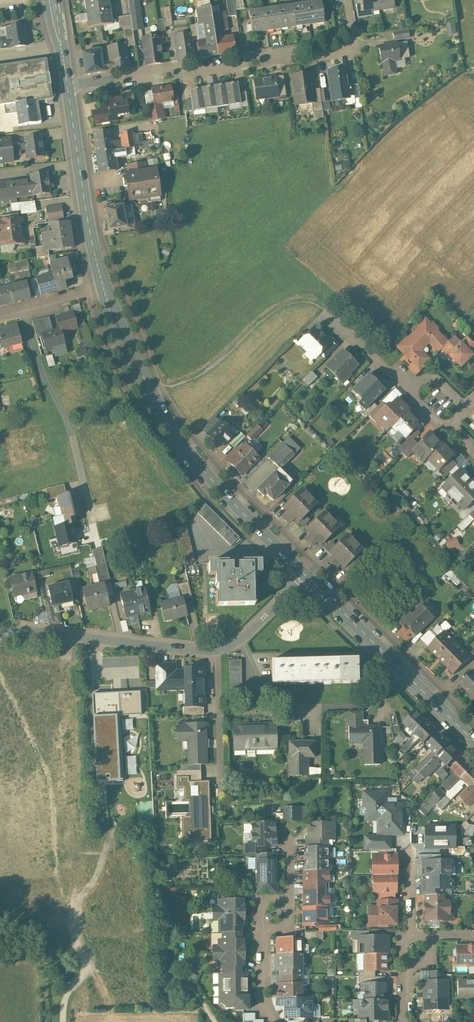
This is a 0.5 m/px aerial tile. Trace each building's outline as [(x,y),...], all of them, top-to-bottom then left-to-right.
[(88,5),(85,6),(86,14),(90,13),(91,19),(87,20),(88,27),(111,24),(107,0),(88,0),(88,5)] [(229,17),(226,17),(236,16),(234,0),(226,0),(229,17)] [(359,17),(371,15),(370,10),(379,9),(378,0),(356,0),(359,17)] [(379,9),(394,7),(393,0),(378,0),(379,9)] [(321,1),(306,3),(309,25),(324,23),(321,1)] [(138,2),(129,3),(131,16),(133,28),(133,31),(142,29),(138,2)] [(306,3),(292,5),(295,27),(309,25),(306,3)] [(292,5),(278,7),(281,30),(295,27),(292,5)] [(170,7),(162,8),(164,19),(165,28),(173,27),(172,23),(170,7)] [(278,7),(263,9),(266,32),(281,30),(278,7)] [(207,40),(197,42),(200,58),(218,55),(215,39),(212,14),(210,8),(197,10),(200,26),(204,25),(207,40)] [(263,9),(248,12),(251,34),(266,32),(263,9)] [(225,12),(212,14),(215,39),(224,38),(223,31),(228,30),(227,23),(226,17),(225,12)] [(131,16),(117,18),(119,30),(123,29),(133,28),(131,16)] [(35,17),(17,19),(18,27),(25,26),(36,24),(35,17)] [(164,19),(156,20),(158,31),(165,30),(165,28),(164,19)] [(0,29),(0,48),(1,49),(28,45),(28,44),(27,44),(26,35),(25,35),(24,28),(25,28),(25,27),(25,26),(18,27),(0,29)] [(133,28),(123,29),(125,42),(127,42),(128,47),(135,46),(133,31),(133,28)] [(408,31),(393,33),(394,40),(409,38),(408,31)] [(99,41),(108,40),(106,32),(98,33),(99,41)] [(191,33),(175,36),(178,61),(195,58),(191,33)] [(158,36),(154,37),(154,34),(146,35),(147,38),(142,38),(146,66),(162,63),(158,36)] [(224,38),(215,39),(218,55),(236,53),(233,36),(224,38)] [(397,44),(379,47),(381,63),(383,63),(385,76),(396,74),(393,61),(399,60),(399,59),(409,58),(407,45),(397,47),(397,44)] [(125,45),(108,47),(109,53),(112,71),(129,68),(125,45)] [(100,50),(82,53),(85,75),(112,71),(109,53),(101,54),(100,50)] [(0,69),(0,107),(4,106),(4,105),(36,101),(50,99),(45,62),(0,69)] [(348,86),(344,69),(328,71),(333,102),(349,99),(349,98),(354,97),(352,86),(348,86)] [(311,72),(291,75),(296,111),(297,111),(296,106),(312,104),(311,101),(315,101),(313,90),(311,72)] [(283,76),(254,81),(257,99),(277,96),(277,97),(286,96),(283,76)] [(238,84),(226,86),(229,106),(241,105),(239,94),(238,84)] [(171,86),(151,89),(153,105),(154,110),(163,109),(165,109),(165,108),(174,107),(173,102),(174,102),(173,100),(171,87),(171,86)] [(226,86),(214,88),(217,108),(229,106),(226,86)] [(214,88),(202,89),(205,110),(217,108),(214,88)] [(202,89),(190,91),(192,101),(193,111),(205,110),(202,89)] [(320,89),(313,90),(315,101),(311,101),(312,104),(313,113),(323,112),(321,102),(320,90),(320,89)] [(320,90),(321,102),(328,101),(327,89),(320,90)] [(246,93),(239,94),(241,105),(241,109),(248,108),(246,93)] [(132,94),(124,95),(124,98),(126,98),(127,106),(134,105),(132,94)] [(109,110),(91,112),(93,124),(110,122),(109,116),(128,114),(127,106),(126,98),(124,98),(107,101),(109,110)] [(36,101),(4,105),(4,106),(6,115),(16,113),(18,127),(39,124),(36,101)] [(163,109),(154,110),(153,105),(146,106),(149,121),(165,119),(164,115),(163,109)] [(110,131),(94,133),(97,153),(135,147),(133,135),(132,132),(120,133),(122,141),(112,143),(110,131)] [(141,133),(133,135),(135,147),(140,147),(143,146),(141,133)] [(42,136),(25,139),(26,141),(10,143),(12,156),(22,156),(21,151),(27,150),(27,159),(44,157),(42,136)] [(13,161),(12,156),(10,143),(10,142),(7,143),(3,140),(0,141),(0,162),(13,161)] [(135,147),(97,153),(100,173),(116,171),(114,159),(135,156),(141,155),(140,147),(135,147)] [(145,163),(127,166),(128,173),(146,170),(145,163)] [(128,173),(125,173),(126,179),(123,179),(124,188),(127,187),(129,196),(136,195),(137,200),(147,198),(147,203),(161,201),(156,169),(128,173)] [(47,172),(30,175),(31,179),(33,193),(33,196),(50,194),(47,172)] [(0,183),(0,200),(3,200),(16,198),(29,197),(28,193),(33,193),(31,179),(0,183)] [(61,205),(46,207),(47,215),(63,212),(61,205)] [(122,206),(105,209),(109,229),(125,226),(122,206)] [(63,212),(47,215),(48,223),(64,220),(63,212)] [(0,220),(0,234),(21,231),(20,225),(23,222),(22,218),(19,218),(0,220)] [(69,222),(51,225),(54,250),(55,251),(73,248),(69,222)] [(0,234),(0,238),(1,247),(25,244),(25,240),(21,237),(21,231),(0,234)] [(52,233),(42,234),(44,246),(44,251),(47,251),(54,250),(52,233)] [(44,246),(36,247),(37,258),(48,256),(47,251),(44,251),(44,246)] [(27,259),(14,261),(14,263),(16,273),(29,270),(27,259)] [(69,260),(49,265),(52,276),(37,279),(40,295),(67,289),(64,278),(73,276),(69,260)] [(26,283),(4,288),(8,305),(30,299),(26,283)] [(60,330),(48,333),(47,328),(41,329),(43,333),(41,334),(42,338),(46,352),(53,350),(55,350),(55,348),(65,346),(62,336),(66,335),(65,332),(76,328),(72,314),(57,318),(60,329),(59,329),(60,330)] [(44,318),(32,322),(37,339),(42,338),(41,334),(43,333),(41,329),(47,328),(44,318)] [(418,331),(409,340),(405,340),(398,347),(404,354),(406,352),(409,355),(409,356),(409,358),(421,371),(430,361),(422,352),(422,348),(426,344),(430,344),(434,347),(438,347),(441,349),(438,352),(439,352),(444,347),(449,343),(436,330),(432,330),(432,326),(425,320),(418,327),(418,331)] [(0,330),(0,346),(1,349),(21,344),(17,326),(0,330)] [(306,336),(299,343),(315,359),(320,354),(331,343),(331,342),(315,327),(306,336)] [(301,332),(293,340),(297,345),(299,343),(306,336),(301,332)] [(468,337),(462,343),(473,355),(473,343),(468,337)] [(454,338),(449,343),(444,347),(451,354),(448,357),(455,363),(456,362),(462,368),(473,356),(473,355),(462,343),(461,344),(454,338)] [(331,343),(320,354),(325,359),(338,346),(332,341),(331,342),(331,343)] [(65,346),(55,348),(55,350),(53,350),(55,357),(67,354),(65,346)] [(343,351),(337,357),(336,357),(332,362),(327,368),(340,381),(348,374),(357,366),(343,351)] [(47,356),(49,367),(55,366),(54,355),(47,356)] [(282,355),(276,362),(281,367),(288,361),(282,355)] [(311,372),(303,380),(308,386),(317,378),(311,372)] [(374,380),(368,374),(351,391),(368,408),(384,391),(378,385),(380,383),(375,379),(374,380)] [(397,399),(390,405),(387,405),(385,407),(377,416),(380,419),(377,421),(382,426),(385,426),(386,425),(390,429),(392,427),(406,413),(408,411),(397,399)] [(381,403),(373,411),(377,416),(385,407),(381,403)] [(416,422),(406,413),(392,427),(397,432),(400,432),(404,437),(405,437),(414,429),(416,427),(416,422)] [(215,417),(204,429),(208,433),(220,422),(215,417)] [(235,436),(220,421),(208,433),(207,435),(219,447),(226,441),(228,443),(235,436)] [(257,426),(246,436),(251,442),(262,431),(257,426)] [(414,429),(405,437),(404,437),(398,443),(404,449),(413,440),(419,434),(414,429)] [(241,433),(230,444),(234,448),(245,437),(241,433)] [(418,445),(411,452),(413,453),(424,464),(429,459),(443,445),(431,433),(418,445)] [(404,449),(401,453),(407,459),(413,453),(411,452),(418,445),(413,440),(404,449)] [(258,452),(248,442),(245,445),(255,455),(258,452)] [(282,443),(268,458),(279,469),(294,455),(282,443)] [(245,445),(228,462),(242,475),(258,459),(255,455),(245,445)] [(443,445),(429,459),(440,470),(450,460),(454,456),(443,445)] [(450,460),(440,470),(447,476),(449,473),(456,466),(457,466),(450,460)] [(456,466),(449,473),(454,478),(461,471),(456,466)] [(461,470),(454,478),(443,488),(465,511),(473,502),(473,483),(461,470)] [(275,472),(258,491),(264,497),(266,494),(273,501),(278,495),(279,496),(283,492),(283,491),(288,486),(275,472)] [(299,492),(283,507),(287,511),(284,515),(283,515),(282,516),(285,519),(286,518),(291,523),(291,522),(295,519),(299,523),(315,507),(311,503),(313,501),(305,493),(303,495),(299,492)] [(75,493),(58,497),(63,516),(65,525),(72,524),(77,523),(75,517),(83,515),(79,501),(77,501),(75,493)] [(239,538),(206,504),(197,513),(231,546),(239,538)] [(322,515),(306,530),(310,534),(306,538),(306,537),(306,538),(305,539),(307,542),(308,541),(313,546),(314,545),(318,542),(321,546),(337,530),(334,526),(336,524),(328,516),(326,518),(322,515)] [(63,516),(53,519),(55,528),(65,525),(63,516)] [(55,528),(57,538),(58,537),(60,546),(75,542),(72,531),(73,530),(72,524),(65,525),(55,528)] [(195,561),(187,526),(176,529),(184,564),(195,561)] [(451,549),(462,544),(458,536),(448,541),(451,549)] [(345,537),(329,553),(332,557),(329,560),(328,561),(327,562),(330,565),(331,564),(336,569),(337,568),(340,565),(344,568),(360,553),(356,549),(358,547),(351,539),(349,541),(345,537)] [(106,564),(102,548),(93,551),(96,566),(99,566),(106,564)] [(238,569),(232,569),(232,564),(228,564),(228,562),(209,563),(210,575),(216,575),(216,586),(218,586),(218,594),(217,594),(217,607),(256,605),(255,593),(254,593),(254,585),(256,585),(255,574),(261,574),(261,561),(243,562),(243,564),(238,564),(238,569)] [(106,564),(99,566),(103,583),(110,581),(106,564)] [(448,582),(457,575),(453,571),(444,578),(448,582)] [(32,573),(10,578),(14,597),(28,594),(29,600),(37,598),(32,573)] [(188,582),(181,584),(185,599),(192,598),(188,582)] [(68,583),(48,587),(50,599),(52,607),(53,607),(73,602),(68,583)] [(104,585),(83,590),(87,611),(89,611),(87,605),(95,604),(96,607),(107,604),(108,606),(109,606),(104,585)] [(144,589),(132,592),(137,616),(150,613),(144,589)] [(132,592),(120,595),(126,618),(137,616),(132,592)] [(50,599),(44,600),(47,614),(47,616),(54,614),(53,607),(52,607),(50,599)] [(182,599),(161,605),(165,621),(186,616),(182,599)] [(413,616),(405,624),(406,625),(416,635),(434,618),(421,605),(422,607),(413,616)] [(409,612),(398,622),(403,627),(406,625),(405,624),(413,616),(409,612)] [(47,614),(35,616),(34,623),(49,624),(47,616),(47,614)] [(430,630),(420,639),(424,643),(434,634),(430,630)] [(428,647),(427,648),(432,653),(433,652),(437,656),(453,640),(444,632),(438,638),(428,647)] [(434,634),(424,643),(428,647),(438,638),(434,634)] [(453,640),(437,656),(441,660),(440,661),(445,666),(462,649),(453,640)] [(462,649),(445,666),(446,665),(449,669),(454,675),(470,658),(462,649)] [(358,658),(271,660),(271,676),(272,685),(359,682),(358,658)] [(241,660),(229,661),(230,672),(242,672),(241,660)] [(182,671),(175,671),(175,664),(156,665),(157,690),(185,689),(186,707),(186,708),(203,707),(204,707),(203,668),(182,669),(182,671)] [(460,684),(461,685),(462,684),(469,691),(468,692),(469,693),(469,692),(473,697),(473,671),(460,684)] [(242,700),(242,672),(230,672),(230,701),(242,700)] [(271,676),(260,677),(261,700),(272,699),(272,685),(271,676)] [(139,695),(105,696),(105,693),(92,694),(97,783),(120,782),(116,716),(141,715),(140,692),(139,692),(139,695)] [(300,705),(282,705),(282,718),(301,717),(300,705)] [(203,707),(186,708),(186,707),(183,707),(183,715),(204,715),(203,707)] [(361,711),(348,711),(349,740),(349,739),(350,739),(349,739),(349,728),(349,721),(362,721),(361,711)] [(415,711),(404,723),(407,726),(414,732),(425,721),(415,711)] [(395,713),(389,716),(390,717),(391,727),(398,725),(398,722),(397,723),(395,713)] [(410,736),(397,750),(403,756),(420,739),(424,743),(436,731),(426,721),(425,721),(414,732),(410,736)] [(206,723),(186,724),(186,726),(176,726),(176,739),(190,739),(190,748),(187,748),(188,765),(201,765),(207,765),(206,723)] [(276,725),(233,726),(234,750),(277,749),(276,725)] [(414,732),(407,726),(405,731),(410,736),(414,732)] [(362,728),(349,728),(349,739),(350,739),(368,739),(368,755),(365,755),(365,765),(380,765),(379,727),(362,728)] [(405,731),(393,742),(395,752),(397,750),(410,736),(405,731)] [(439,734),(427,745),(433,751),(437,756),(449,744),(439,734)] [(314,741),(288,741),(288,758),(289,758),(307,758),(315,758),(314,741)] [(459,754),(449,744),(437,756),(441,759),(447,766),(459,754)] [(433,751),(415,769),(419,774),(419,773),(437,756),(433,751)] [(437,756),(419,773),(424,779),(439,764),(438,763),(441,759),(437,756)] [(462,757),(451,769),(457,775),(461,779),(472,768),(462,757)] [(307,758),(289,758),(289,777),(308,776),(307,758)] [(472,768),(461,779),(465,783),(471,788),(473,792),(473,769),(472,768)] [(177,771),(176,772),(176,777),(189,777),(189,782),(201,782),(201,781),(201,771),(177,771)] [(454,779),(452,777),(443,786),(446,789),(449,791),(452,788),(461,779),(457,775),(454,779)] [(201,782),(189,782),(189,777),(176,777),(177,789),(184,789),(184,801),(166,802),(166,818),(182,818),(182,841),(211,840),(211,829),(211,822),(210,814),(209,814),(209,807),(210,807),(209,781),(201,781),(201,782)] [(461,779),(452,788),(457,793),(463,788),(461,786),(465,783),(461,779)] [(449,791),(445,795),(451,800),(457,793),(452,788),(449,791)] [(462,797),(470,806),(473,802),(473,792),(471,788),(462,797)] [(440,789),(419,810),(424,816),(436,804),(445,795),(442,791),(440,789)] [(402,805),(386,805),(386,801),(388,801),(388,792),(363,792),(363,800),(363,808),(361,808),(361,816),(379,816),(379,827),(378,827),(378,834),(386,834),(388,832),(389,832),(391,833),(392,833),(394,833),(395,832),(396,831),(397,830),(398,828),(403,829),(402,805)] [(451,800),(445,795),(436,804),(442,809),(451,800)] [(154,819),(153,801),(138,802),(139,820),(154,819)] [(305,821),(304,805),(285,806),(285,821),(305,821)] [(332,822),(309,823),(309,839),(306,839),(307,847),(322,847),(322,839),(328,839),(328,834),(333,834),(332,822)] [(466,822),(460,828),(462,836),(466,835),(473,836),(473,831),(473,826),(469,825),(466,822)] [(252,823),(244,824),(244,825),(244,833),(252,833),(252,823)] [(274,834),(274,823),(252,823),(252,833),(253,845),(253,847),(265,847),(275,847),(275,846),(276,846),(275,834),(274,834)] [(441,823),(425,824),(425,847),(441,847),(441,823)] [(457,823),(441,823),(441,847),(457,847),(457,823)] [(389,849),(389,837),(365,837),(366,850),(378,850),(378,849),(389,849)] [(253,845),(245,845),(245,855),(253,855),(257,855),(265,855),(265,854),(265,847),(253,847),(253,845)] [(322,847),(307,847),(307,853),(304,853),(304,860),(307,860),(307,865),(304,865),(304,871),(329,871),(332,871),(332,847),(324,847),(322,847)] [(389,849),(378,849),(378,850),(378,856),(396,856),(396,858),(396,849),(389,849)] [(396,856),(378,856),(378,866),(373,866),(373,876),(396,876),(396,870),(398,870),(398,861),(396,861),(396,858),(396,856)] [(276,860),(257,860),(257,885),(262,885),(271,885),(276,885),(276,860)] [(432,861),(426,861),(426,875),(447,875),(455,875),(455,867),(451,867),(451,861),(440,861),(432,861)] [(329,871),(304,871),(304,883),(311,883),(311,889),(324,889),(324,883),(329,883),(329,871)] [(447,875),(426,875),(426,887),(426,889),(442,889),(451,889),(451,881),(447,881),(447,875)] [(396,876),(373,876),(373,880),(369,884),(373,888),(373,893),(378,893),(394,893),(396,893),(396,876)] [(442,889),(426,889),(426,887),(422,887),(422,895),(426,895),(442,895),(442,889)] [(324,889),(311,889),(311,895),(304,895),(304,907),(327,907),(329,907),(329,895),(324,895),(324,889)] [(442,895),(426,895),(426,904),(442,904),(442,895)] [(222,899),(218,900),(218,906),(213,906),(212,913),(244,913),(244,906),(242,906),(242,899),(222,899)] [(396,908),(396,900),(394,900),(379,900),(379,908),(396,908)] [(426,904),(425,904),(425,916),(426,916),(426,920),(440,920),(441,922),(444,922),(445,920),(447,920),(446,914),(449,914),(449,903),(442,904),(426,904)] [(327,907),(304,907),(304,926),(317,926),(317,923),(327,923),(327,907)] [(379,908),(378,908),(378,910),(369,910),(369,923),(379,923),(379,927),(388,927),(388,925),(396,925),(396,908),(379,908)] [(244,920),(244,913),(212,913),(212,920),(218,920),(219,927),(222,927),(240,927),(242,927),(242,920),(244,920)] [(368,931),(350,932),(350,939),(353,941),(358,940),(358,938),(368,938),(368,931)] [(319,932),(305,932),(305,940),(323,940),(323,932),(319,932)] [(368,938),(358,938),(358,940),(359,940),(359,941),(362,944),(362,948),(359,951),(359,954),(358,954),(359,955),(364,954),(386,954),(386,937),(368,938)] [(292,940),(292,938),(278,938),(278,947),(277,947),(277,954),(300,954),(301,954),(301,940),(292,940)] [(213,947),(213,954),(244,953),(244,946),(242,946),(242,940),(240,940),(223,940),(219,940),(219,947),(213,947)] [(457,947),(457,949),(455,949),(454,951),(454,954),(456,956),(457,956),(457,964),(470,963),(471,965),(473,965),(473,964),(473,947),(457,947)] [(244,953),(213,954),(213,961),(219,961),(219,968),(223,967),(241,967),(243,967),(243,960),(245,960),(244,953)] [(300,954),(277,954),(277,969),(281,969),(300,969),(300,954)] [(386,954),(364,954),(364,971),(365,971),(375,971),(387,971),(386,954)] [(441,975),(437,971),(430,971),(430,981),(444,981),(444,975),(441,975)] [(247,974),(221,974),(221,986),(247,986),(247,979),(245,979),(245,974),(247,974)] [(430,981),(426,981),(426,994),(424,994),(425,1006),(432,1006),(432,1008),(434,1010),(439,1010),(441,1008),(441,1004),(446,1004),(446,989),(444,989),(444,981),(430,981)] [(457,981),(458,998),(467,998),(467,1000),(473,1000),(473,981),(457,981)] [(281,983),(277,983),(277,998),(294,998),(301,998),(300,983),(281,983)] [(384,983),(364,984),(364,1000),(383,1000),(383,994),(385,994),(385,993),(386,991),(387,990),(386,988),(385,987),(385,983),(384,983)] [(247,986),(221,986),(221,998),(245,998),(245,992),(247,992),(247,986)] [(248,1010),(248,998),(245,998),(221,998),(221,1004),(223,1005),(224,1005),(225,1007),(226,1009),(235,1009),(235,1010),(248,1010)] [(294,998),(294,1004),(288,1004),(288,1005),(286,1005),(286,1016),(288,1018),(296,1018),(296,1020),(299,1021),(302,1021),(304,1020),(304,1018),(313,1018),(313,1007),(315,1005),(315,998),(301,998),(294,998)] [(364,1000),(352,1000),(352,1001),(363,1000),(363,1009),(360,1009),(360,1017),(370,1018),(370,1021),(378,1020),(378,1019),(387,1019),(387,1000),(383,1000),(364,1000)]
